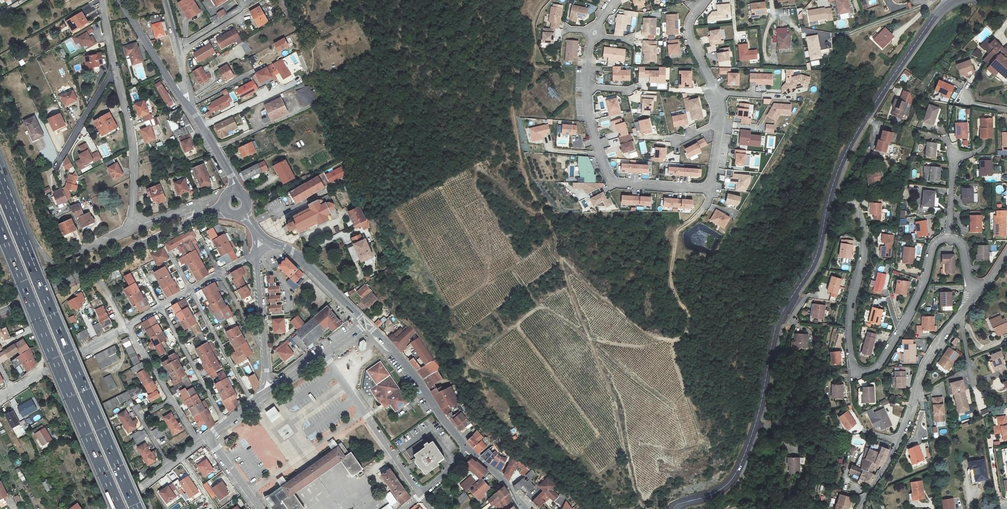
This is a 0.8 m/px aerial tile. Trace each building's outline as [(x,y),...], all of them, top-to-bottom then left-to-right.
[(194,0),(183,0),(179,2),(188,18),(200,11),(194,0)] [(284,16),(291,12),(282,0),(269,0),(271,2),(274,1),(284,16)] [(848,0),(837,0),(840,14),(850,12),(849,8),(850,7),(848,0)] [(767,13),(765,2),(751,4),(752,18),(759,17),(759,14),(767,13)] [(730,14),(729,4),(716,6),(717,12),(711,13),(708,18),(708,21),(726,18),(725,14),(730,14)] [(562,7),(552,5),(549,20),(552,21),(550,27),(555,27),(558,27),(562,7)] [(573,5),(571,15),(570,18),(573,20),(577,21),(577,17),(583,18),(587,16),(588,8),(573,5)] [(260,8),(251,13),(259,26),(268,21),(260,8)] [(833,19),(831,9),(824,10),(823,8),(808,11),(810,24),(818,22),(818,20),(825,19),(825,20),(833,19)] [(224,9),(216,13),(219,18),(226,14),(224,9)] [(633,10),(625,9),(624,14),(618,13),(616,28),(626,29),(627,23),(628,15),(632,16),(633,10)] [(82,12),(65,22),(72,33),(88,24),(82,12)] [(164,17),(162,12),(150,14),(156,37),(164,34),(163,29),(167,28),(164,20),(160,21),(159,18),(164,17)] [(677,15),(667,15),(668,35),(678,35),(678,30),(677,30),(676,20),(678,20),(677,15)] [(655,34),(656,17),(643,17),(643,29),(642,29),(642,34),(655,34)] [(91,34),(94,32),(91,26),(71,37),(76,45),(80,43),(84,50),(96,44),(91,34)] [(224,36),(222,37),(221,36),(217,38),(222,46),(225,45),(226,46),(240,37),(235,28),(223,35),(224,36)] [(554,34),(554,29),(550,29),(543,28),(542,43),(552,44),(553,38),(553,34),(554,34)] [(777,36),(773,36),(774,42),(778,41),(779,48),(789,47),(787,28),(777,29),(777,36)] [(719,29),(709,30),(711,39),(709,39),(710,44),(723,42),(723,39),(720,40),(719,38),(721,37),(719,29)] [(875,40),(882,47),(893,36),(885,29),(875,40)] [(807,37),(811,60),(822,58),(818,35),(807,37)] [(707,36),(701,38),(703,45),(709,42),(707,36)] [(273,43),(278,53),(289,47),(284,37),(273,43)] [(245,40),(240,43),(245,53),(251,49),(245,40)] [(578,41),(566,40),(565,61),(572,61),(573,57),(576,57),(578,41)] [(669,41),(669,45),(668,45),(669,55),(679,54),(678,48),(679,48),(678,40),(669,41)] [(990,65),(997,53),(1005,59),(1006,57),(1006,52),(1004,50),(993,40),(990,43),(987,40),(980,48),(983,51),(982,52),(985,54),(987,52),(989,54),(984,62),(990,65)] [(644,53),(645,53),(645,61),(656,62),(656,41),(644,41),(644,53)] [(139,47),(137,42),(124,46),(126,55),(130,54),(133,63),(143,61),(139,46),(139,47)] [(197,63),(216,54),(211,44),(192,52),(197,63)] [(747,44),(739,45),(740,60),(757,59),(756,50),(747,50),(747,44)] [(624,61),(626,50),(604,47),(604,57),(609,57),(608,60),(615,61),(615,60),(624,61)] [(729,48),(720,49),(721,53),(717,54),(718,59),(720,59),(720,62),(730,60),(728,52),(730,52),(729,48)] [(976,50),(975,51),(971,56),(972,56),(977,59),(980,55),(976,50)] [(97,57),(85,59),(87,70),(92,69),(92,68),(99,67),(99,66),(103,65),(101,53),(96,54),(97,57)] [(990,65),(990,66),(994,68),(997,63),(1001,66),(996,71),(1001,76),(1006,71),(1006,72),(1006,62),(1005,60),(1005,59),(997,53),(990,65)] [(257,74),(262,84),(273,78),(269,71),(275,67),(276,69),(278,68),(283,79),(291,74),(283,60),(257,74)] [(956,65),(959,75),(963,73),(972,70),(969,60),(956,65)] [(228,65),(219,69),(226,81),(234,76),(228,65)] [(645,65),(639,65),(639,75),(650,75),(650,81),(665,81),(666,66),(659,66),(659,70),(645,70),(645,65)] [(206,75),(202,67),(193,73),(200,83),(211,77),(209,73),(206,75)] [(620,67),(613,67),(613,80),(630,80),(630,70),(620,71),(620,67)] [(679,70),(679,84),(691,84),(691,70),(682,70),(679,70)] [(801,75),(793,77),(793,70),(786,70),(787,83),(782,87),(782,93),(788,94),(795,87),(803,84),(803,87),(807,87),(810,77),(801,75)] [(731,74),(728,74),(728,84),(739,84),(739,74),(731,74)] [(772,74),(750,74),(750,82),(758,82),(758,84),(772,84),(772,74)] [(154,83),(167,108),(173,104),(159,80),(154,83)] [(235,89),(240,100),(258,90),(253,80),(235,89)] [(935,93),(942,96),(943,94),(952,97),(955,88),(939,82),(935,93)] [(299,94),(307,91),(305,86),(296,90),(298,95),(299,94)] [(310,89),(307,91),(299,94),(305,109),(316,104),(316,102),(319,101),(316,94),(312,96),(310,89)] [(65,91),(60,93),(66,105),(78,100),(73,90),(66,93),(65,91)] [(891,106),(893,107),(895,107),(893,117),(902,119),(902,117),(903,113),(908,114),(910,107),(905,106),(906,102),(907,102),(910,101),(911,97),(907,92),(901,90),(899,100),(894,99),(891,106)] [(228,94),(206,104),(211,114),(233,104),(228,94)] [(656,96),(642,94),(642,100),(643,100),(642,114),(649,115),(650,110),(652,110),(653,100),(656,101),(656,96)] [(609,108),(610,113),(620,111),(617,96),(608,98),(610,108),(609,108)] [(689,98),(684,99),(686,111),(690,110),(691,112),(692,112),(693,113),(691,115),(692,119),(698,118),(699,119),(703,118),(701,106),(700,106),(698,98),(690,100),(689,98)] [(140,117),(150,114),(145,101),(136,105),(140,117)] [(282,101),(267,107),(274,122),(289,116),(282,101)] [(749,104),(739,103),(738,117),(742,118),(741,123),(751,124),(751,118),(748,118),(749,104)] [(790,115),(790,105),(774,104),(767,115),(776,121),(780,115),(790,115)] [(926,106),(922,122),(931,125),(936,108),(926,106)] [(180,116),(177,110),(168,113),(170,119),(168,120),(175,136),(171,138),(173,141),(180,138),(190,134),(195,132),(184,114),(183,118),(187,127),(181,129),(176,117),(180,116)] [(110,113),(95,122),(103,135),(117,127),(110,113)] [(243,113),(239,114),(243,125),(241,126),(243,132),(249,130),(243,113)] [(60,114),(49,119),(54,130),(65,125),(60,114)] [(672,117),(674,123),(674,126),(682,125),(688,123),(686,114),(672,117)] [(618,128),(619,134),(628,132),(624,120),(622,121),(620,116),(611,119),(613,123),(616,122),(618,128)] [(33,117),(24,121),(32,140),(42,135),(33,117)] [(152,119),(149,120),(151,126),(158,124),(156,118),(152,119)] [(231,118),(214,126),(221,139),(226,137),(225,134),(236,129),(231,118)] [(992,118),(982,118),(981,127),(980,127),(980,137),(992,137),(992,118)] [(639,121),(642,135),(653,133),(650,119),(639,121)] [(956,138),(966,138),(967,122),(956,122),(956,138)] [(550,131),(548,124),(530,128),(533,141),(542,139),(541,135),(547,134),(546,132),(550,131)] [(577,125),(563,124),(562,133),(576,134),(577,125)] [(150,126),(141,130),(146,143),(155,139),(150,126)] [(741,130),(740,144),(760,146),(761,136),(750,135),(751,131),(741,130)] [(882,131),(879,141),(887,143),(889,143),(891,134),(882,131)] [(619,134),(618,135),(622,146),(620,148),(623,150),(628,149),(629,151),(636,149),(633,139),(631,139),(629,132),(628,132),(619,134)] [(193,143),(190,134),(180,138),(185,153),(194,150),(191,144),(193,143)] [(685,153),(688,158),(690,156),(692,160),(699,156),(698,154),(702,152),(700,148),(707,144),(704,138),(697,142),(697,143),(686,149),(687,152),(685,153)] [(879,141),(877,140),(875,150),(884,153),(887,143),(879,141)] [(253,142),(240,147),(243,157),(257,152),(253,142)] [(79,170),(102,159),(98,151),(91,154),(86,143),(78,147),(81,153),(77,155),(80,159),(75,161),(79,170)] [(928,159),(937,158),(935,145),(926,146),(928,159)] [(655,162),(662,162),(663,158),(665,158),(665,148),(656,148),(655,162)] [(735,158),(736,159),(735,165),(749,166),(750,156),(746,156),(746,151),(735,150),(735,158)] [(593,168),(588,157),(578,156),(578,165),(580,178),(578,178),(578,183),(596,183),(596,175),(594,175),(594,171),(593,168)] [(284,158),(274,164),(283,182),(293,176),(284,158)] [(112,159),(105,162),(114,180),(123,175),(117,163),(115,164),(112,159)] [(263,160),(241,169),(244,177),(266,168),(263,160)] [(979,175),(990,175),(990,160),(979,160),(979,175)] [(202,162),(197,164),(198,167),(194,168),(201,187),(211,183),(204,164),(203,165),(202,162)] [(685,168),(669,167),(669,174),(685,175),(685,168)] [(880,185),(883,167),(879,167),(876,174),(865,174),(865,185),(868,185),(869,191),(877,190),(880,185)] [(701,169),(685,168),(685,175),(701,176),(701,169)] [(942,182),(940,168),(924,169),(925,175),(932,175),(933,183),(942,182)] [(726,170),(725,178),(731,178),(730,182),(736,183),(736,190),(745,191),(750,184),(751,175),(734,174),(734,171),(726,170)] [(78,176),(75,172),(73,175),(70,174),(66,185),(62,187),(63,190),(67,199),(69,197),(71,196),(68,189),(74,191),(76,186),(73,184),(74,182),(75,182),(77,176),(78,176)] [(323,172),(288,192),(295,203),(329,183),(323,172)] [(184,180),(175,183),(177,188),(175,189),(178,196),(189,191),(184,180)] [(604,185),(603,183),(596,183),(578,183),(573,183),(573,188),(584,188),(587,193),(589,193),(591,192),(599,188),(604,185)] [(166,200),(160,185),(147,190),(153,205),(166,200)] [(599,188),(591,192),(593,197),(602,193),(599,188)] [(962,201),(971,202),(972,188),(962,188),(962,201)] [(70,206),(68,202),(67,199),(63,190),(53,194),(46,205),(52,218),(72,209),(70,206)] [(934,198),(934,191),(924,191),(923,205),(931,206),(932,197),(934,198)] [(602,193),(593,197),(591,199),(594,206),(603,201),(606,206),(608,206),(612,204),(609,198),(607,199),(603,192),(602,193)] [(297,233),(298,232),(298,233),(318,222),(319,225),(338,214),(333,206),(334,205),(334,204),(334,203),(334,202),(333,202),(332,201),(331,201),(326,193),(307,204),(309,207),(290,217),(291,219),(290,218),(288,218),(287,219),(286,219),(286,221),(286,222),(286,223),(287,223),(288,224),(289,224),(290,224),(286,226),(289,232),(292,230),(292,231),(292,232),(292,233),(293,234),(294,235),(295,234),(296,234),(297,234),(297,233)] [(741,197),(728,193),(725,203),(737,206),(740,202),(741,197)] [(636,204),(637,196),(622,196),(622,204),(632,204),(636,204)] [(651,197),(637,196),(636,204),(640,204),(640,205),(651,205),(651,197)] [(280,198),(265,204),(267,209),(282,204),(280,198)] [(678,199),(665,198),(664,206),(678,207),(678,199)] [(693,200),(678,199),(678,207),(691,208),(692,206),(693,200)] [(870,202),(870,214),(874,214),(873,219),(881,220),(881,215),(882,203),(870,202)] [(74,204),(70,206),(72,209),(76,218),(78,217),(82,227),(94,221),(92,217),(91,217),(89,213),(84,215),(79,203),(74,205),(74,204)] [(357,209),(347,214),(353,227),(363,222),(362,220),(364,219),(362,216),(361,216),(357,209)] [(716,210),(711,220),(724,228),(730,217),(716,210)] [(969,215),(969,221),(969,226),(971,225),(971,232),(980,232),(980,215),(969,215)] [(1006,235),(1006,227),(1005,227),(1005,216),(995,216),(995,235),(1006,235)] [(60,224),(66,237),(70,236),(70,237),(74,235),(72,231),(76,230),(71,219),(60,224)] [(916,237),(925,236),(924,220),(915,221),(916,237)] [(353,227),(351,228),(352,231),(355,229),(355,230),(361,227),(363,231),(367,230),(365,222),(363,222),(353,227)] [(217,223),(212,226),(222,244),(227,241),(227,240),(230,238),(226,232),(222,234),(221,232),(226,230),(233,231),(234,227),(217,223)] [(222,244),(212,226),(206,229),(211,237),(211,238),(214,237),(215,238),(212,239),(213,241),(216,247),(222,244)] [(190,229),(179,234),(183,242),(193,260),(199,257),(197,254),(199,253),(194,243),(195,242),(192,237),(194,236),(190,229)] [(891,256),(892,234),(883,233),(882,241),(886,242),(885,247),(881,246),(880,251),(882,251),(882,255),(891,256)] [(179,234),(163,242),(168,251),(178,245),(183,242),(179,234)] [(364,240),(362,242),(359,236),(351,240),(353,246),(352,246),(361,263),(373,257),(364,240)] [(842,257),(851,258),(853,241),(842,239),(840,257),(842,257)] [(228,241),(227,241),(222,244),(232,262),(238,258),(231,247),(234,245),(231,240),(228,241)] [(193,260),(183,242),(178,245),(178,246),(177,247),(179,251),(181,251),(183,255),(180,257),(180,260),(182,263),(184,262),(186,264),(193,260)] [(232,262),(222,244),(216,247),(226,265),(232,262)] [(978,261),(988,261),(988,245),(978,245),(978,261)] [(162,247),(151,253),(153,258),(165,252),(162,247)] [(915,248),(905,247),(903,263),(911,265),(913,257),(914,257),(915,248)] [(167,256),(165,252),(153,258),(157,266),(163,276),(168,273),(164,266),(162,267),(159,261),(167,256)] [(954,273),(953,254),(942,254),(943,262),(946,262),(946,273),(954,273)] [(193,260),(203,278),(208,275),(199,257),(193,260)] [(287,258),(279,266),(291,278),(287,282),(294,288),(298,285),(296,282),(303,275),(287,258)] [(197,281),(203,278),(193,260),(186,264),(185,264),(187,268),(190,267),(197,281)] [(247,264),(231,273),(234,280),(232,281),(245,303),(252,299),(249,295),(251,294),(241,277),(245,274),(244,273),(247,271),(246,269),(248,267),(247,264)] [(163,276),(157,266),(154,268),(156,270),(153,272),(157,280),(163,276)] [(117,269),(111,272),(114,278),(120,274),(117,269)] [(126,273),(123,275),(127,282),(133,293),(139,290),(134,282),(132,284),(126,273)] [(170,276),(168,273),(163,276),(172,292),(177,289),(175,285),(177,283),(172,275),(170,276)] [(883,290),(886,275),(877,273),(873,291),(881,293),(882,289),(883,290)] [(274,282),(274,275),(267,275),(268,283),(269,283),(269,286),(268,286),(269,293),(270,292),(270,296),(269,296),(270,302),(271,302),(271,305),(270,305),(270,311),(272,311),(272,315),(284,314),(284,310),(282,310),(282,304),(283,304),(283,300),(281,301),(281,295),(282,295),(282,291),(280,291),(280,285),(276,286),(276,282),(274,282)] [(163,276),(157,280),(167,298),(173,294),(172,292),(163,276)] [(834,302),(839,303),(842,278),(833,277),(831,294),(834,294),(834,302)] [(894,294),(904,296),(907,281),(897,280),(894,294)] [(368,308),(377,299),(373,294),(373,293),(368,287),(370,284),(367,281),(365,282),(367,284),(358,292),(364,300),(362,302),(368,308)] [(133,293),(127,282),(124,284),(126,288),(123,289),(128,296),(133,293)] [(214,282),(213,283),(208,286),(216,302),(222,299),(218,291),(219,291),(214,282)] [(210,305),(216,302),(208,286),(199,291),(201,295),(204,293),(208,300),(210,305)] [(139,290),(133,293),(143,311),(150,307),(145,297),(143,298),(139,290)] [(940,306),(951,306),(951,292),(940,292),(940,306)] [(85,302),(81,293),(76,296),(77,298),(67,303),(71,310),(76,307),(77,310),(82,307),(80,304),(85,302)] [(133,293),(128,296),(132,304),(135,303),(140,313),(143,311),(133,293)] [(186,318),(192,315),(188,308),(189,308),(184,299),(178,303),(178,304),(186,318)] [(226,306),(222,299),(216,302),(222,313),(224,315),(226,319),(230,316),(232,315),(227,305),(226,306)] [(224,315),(222,313),(216,302),(210,305),(215,313),(220,323),(226,319),(224,315)] [(176,314),(177,316),(180,322),(186,318),(178,304),(175,306),(179,312),(176,314)] [(102,305),(94,309),(100,320),(99,321),(102,327),(111,322),(102,305)] [(298,329),(290,335),(302,351),(323,332),(324,333),(331,328),(333,332),(342,325),(327,305),(305,323),(298,329)] [(825,306),(814,305),(812,318),(823,320),(825,306)] [(867,322),(877,324),(880,309),(871,307),(867,322)] [(156,335),(161,332),(156,321),(159,319),(157,314),(148,319),(156,335)] [(196,336),(201,333),(192,315),(186,318),(192,329),(196,336)] [(291,321),(298,329),(305,323),(299,315),(291,321)] [(241,334),(239,330),(237,326),(231,316),(226,319),(228,324),(230,327),(236,337),(241,334)] [(992,321),(994,330),(997,329),(1000,337),(1006,334),(1006,320),(1004,321),(1003,317),(992,321)] [(189,331),(192,329),(186,318),(180,322),(185,330),(188,328),(189,331)] [(932,331),(932,318),(921,318),(921,327),(917,327),(917,335),(922,335),(922,331),(932,331)] [(150,338),(156,335),(148,319),(145,321),(142,323),(146,330),(150,338)] [(284,319),(274,320),(275,333),(285,332),(284,319)] [(101,329),(97,322),(91,325),(94,333),(101,329)] [(407,358),(416,369),(430,359),(432,357),(411,325),(404,332),(401,329),(395,335),(398,338),(396,339),(392,335),(394,333),(391,330),(386,335),(394,343),(403,354),(408,349),(407,347),(408,346),(406,345),(410,342),(408,340),(410,339),(420,353),(414,358),(408,357),(407,358)] [(230,341),(236,337),(230,327),(226,328),(228,331),(226,333),(230,341)] [(2,336),(4,340),(9,338),(4,328),(0,330),(0,337),(2,336)] [(89,335),(85,328),(74,334),(77,340),(89,335)] [(161,332),(156,335),(162,346),(165,344),(164,341),(166,340),(161,332)] [(206,354),(211,351),(208,344),(201,333),(196,336),(200,343),(206,354)] [(868,333),(863,353),(872,355),(876,339),(875,339),(876,335),(868,333)] [(241,334),(236,337),(245,354),(250,351),(241,334)] [(799,347),(807,348),(808,335),(797,334),(797,341),(792,341),(792,347),(793,347),(799,347)] [(156,335),(150,338),(155,346),(157,345),(162,353),(165,351),(163,348),(162,346),(156,335)] [(236,337),(230,341),(236,352),(238,356),(235,357),(238,363),(243,361),(242,359),(246,357),(245,354),(236,337)] [(121,341),(134,367),(140,364),(127,338),(121,341)] [(0,354),(0,364),(17,351),(20,355),(29,349),(22,339),(0,354)] [(949,345),(953,348),(957,342),(953,339),(949,345)] [(292,353),(283,341),(275,348),(284,359),(292,353)] [(206,354),(200,343),(196,345),(198,348),(195,349),(200,357),(206,354)] [(119,352),(116,345),(95,355),(101,368),(120,360),(117,353),(119,352)] [(913,345),(911,345),(906,345),(903,345),(903,361),(913,361),(913,345)] [(20,355),(11,363),(22,378),(34,366),(34,363),(31,348),(29,349),(20,355)] [(952,354),(947,350),(942,357),(943,358),(941,360),(940,360),(936,366),(944,371),(947,368),(948,369),(956,357),(957,355),(954,352),(952,354)] [(219,364),(215,358),(211,351),(206,354),(215,372),(221,368),(224,366),(222,362),(219,364)] [(833,365),(842,364),(840,351),(831,352),(833,365)] [(1001,351),(991,355),(993,361),(991,362),(994,370),(1005,366),(1001,358),(1004,357),(1001,351)] [(181,367),(179,363),(176,358),(178,358),(177,356),(175,356),(174,354),(168,357),(170,359),(176,370),(181,367)] [(206,354),(200,357),(204,365),(203,365),(209,375),(210,375),(215,372),(206,354)] [(170,373),(176,370),(170,359),(162,363),(164,368),(166,367),(170,373)] [(430,359),(416,369),(423,378),(432,394),(441,409),(448,405),(450,409),(459,404),(448,382),(442,387),(440,385),(436,388),(432,384),(439,377),(433,369),(436,366),(430,359)] [(381,362),(368,371),(372,377),(371,383),(374,387),(369,390),(368,396),(375,397),(379,403),(380,402),(381,403),(386,400),(385,399),(388,398),(397,411),(409,403),(381,362)] [(134,367),(130,369),(133,374),(144,368),(141,363),(140,364),(134,367)] [(185,388),(191,385),(181,367),(176,370),(181,381),(182,382),(185,388)] [(224,374),(221,368),(215,372),(217,375),(218,377),(224,374)] [(145,370),(137,374),(144,386),(152,382),(145,370)] [(176,370),(170,373),(173,379),(171,381),(173,385),(181,381),(176,370)] [(255,372),(248,376),(256,389),(259,380),(255,372)] [(903,387),(904,372),(893,372),(893,378),(895,378),(895,388),(903,387)] [(116,387),(110,374),(103,378),(109,390),(116,387)] [(222,377),(219,378),(225,389),(230,386),(227,380),(226,378),(224,380),(222,377)] [(219,392),(225,389),(219,378),(216,380),(217,383),(215,384),(219,392)] [(951,384),(959,413),(970,411),(963,381),(951,384)] [(157,390),(152,382),(144,386),(149,395),(147,396),(150,401),(159,396),(156,391),(157,390)] [(185,388),(182,382),(171,389),(174,394),(180,391),(185,388)] [(832,398),(843,398),(844,385),(833,384),(832,398)] [(863,385),(863,389),(863,400),(873,400),(873,384),(863,385)] [(195,405),(201,402),(191,385),(185,388),(195,405)] [(225,389),(231,400),(236,397),(230,386),(225,389)] [(189,408),(195,405),(185,388),(180,391),(189,408)] [(233,404),(231,400),(225,389),(219,392),(224,400),(226,399),(227,402),(225,403),(228,408),(226,409),(230,412),(235,408),(233,404)] [(140,392),(138,390),(129,395),(130,398),(137,393),(140,392)] [(102,404),(105,410),(130,398),(129,395),(127,392),(102,404)] [(942,398),(932,399),(936,423),(946,421),(942,398)] [(233,404),(235,408),(241,403),(239,400),(233,404)] [(31,402),(18,408),(22,417),(35,411),(31,402)] [(201,402),(195,405),(203,420),(208,429),(214,424),(206,409),(205,410),(201,402)] [(195,405),(189,408),(197,423),(203,420),(195,405)] [(448,405),(441,409),(445,414),(450,421),(451,420),(453,418),(452,415),(452,412),(450,409),(448,405)] [(275,408),(269,412),(273,418),(279,414),(275,408)] [(883,408),(870,414),(875,426),(877,428),(878,428),(880,429),(882,429),(891,425),(883,408)] [(118,415),(124,424),(131,419),(126,410),(118,415)] [(847,411),(839,416),(846,428),(854,423),(847,411)] [(5,416),(11,428),(19,424),(12,412),(5,416)] [(168,426),(176,422),(171,413),(163,418),(168,426)] [(460,413),(452,415),(453,418),(451,420),(460,431),(466,426),(467,428),(471,425),(470,423),(464,416),(463,418),(460,413)] [(993,420),(995,429),(992,429),(993,436),(999,435),(1000,437),(1001,437),(1003,442),(1006,441),(1006,428),(1006,426),(1004,426),(1002,418),(993,420)] [(63,419),(61,419),(57,421),(59,427),(65,424),(63,419)] [(131,419),(124,424),(129,432),(137,428),(131,419)] [(21,423),(24,431),(27,429),(29,428),(25,421),(21,423)] [(181,430),(176,422),(168,426),(174,435),(181,430)] [(288,423),(278,430),(285,441),(295,434),(288,423)] [(151,431),(154,435),(162,430),(159,424),(156,426),(157,428),(151,431)] [(50,439),(41,425),(32,431),(43,448),(50,444),(48,441),(50,439)] [(141,432),(137,432),(131,436),(133,440),(146,433),(144,430),(141,432)] [(162,430),(154,435),(156,439),(165,434),(162,430)] [(484,438),(477,431),(474,436),(467,441),(473,448),(484,438)] [(147,435),(146,433),(133,440),(136,444),(142,441),(144,437),(147,435)] [(236,437),(233,433),(225,441),(227,444),(236,437)] [(431,435),(406,451),(411,458),(414,456),(416,459),(414,460),(416,462),(417,461),(426,474),(439,466),(436,462),(443,458),(433,443),(435,442),(431,435)] [(485,437),(484,438),(473,448),(479,454),(491,443),(485,437)] [(146,443),(138,448),(143,456),(151,451),(146,443)] [(908,452),(918,448),(916,444),(906,448),(908,452)] [(279,490),(275,492),(264,497),(273,508),(285,508),(288,507),(289,508),(304,508),(294,494),(341,461),(352,477),(362,469),(351,453),(348,455),(340,445),(337,447),(338,448),(283,487),(282,486),(278,489),(279,490)] [(490,463),(498,454),(496,452),(497,451),(492,446),(481,456),(490,463)] [(885,455),(888,449),(884,447),(882,446),(879,453),(874,463),(880,465),(882,459),(883,459),(885,455)] [(867,451),(864,458),(874,463),(879,453),(869,448),(867,451)] [(922,458),(918,448),(908,452),(912,462),(922,458)] [(151,451),(143,456),(149,465),(156,460),(151,451)] [(509,465),(513,458),(508,455),(507,458),(504,457),(501,457),(498,454),(490,463),(500,472),(505,463),(509,465)] [(213,470),(203,456),(195,461),(205,476),(213,470)] [(523,469),(525,466),(513,457),(513,458),(509,465),(503,475),(509,480),(517,465),(523,469)] [(800,458),(788,458),(788,465),(789,465),(790,473),(800,473),(800,458)] [(874,463),(864,458),(861,459),(860,469),(869,472),(874,463)] [(476,463),(472,459),(465,465),(476,474),(480,479),(481,478),(488,472),(477,462),(476,463)] [(988,479),(984,460),(969,464),(970,469),(974,468),(977,481),(988,479)] [(869,472),(860,469),(854,467),(851,474),(860,477),(860,480),(871,484),(873,480),(875,476),(869,472)] [(20,468),(16,470),(22,483),(26,481),(20,468)] [(390,470),(379,477),(400,507),(410,498),(390,470)] [(530,471),(528,473),(513,486),(514,488),(516,492),(523,486),(528,491),(532,487),(535,490),(538,485),(536,483),(533,486),(530,482),(531,480),(530,478),(535,474),(532,470),(530,471)] [(476,482),(471,476),(461,485),(466,491),(473,485),(476,482)] [(178,480),(173,484),(178,491),(183,488),(187,494),(196,488),(189,477),(180,483),(178,480)] [(533,501),(540,508),(543,504),(551,496),(556,500),(559,496),(560,495),(553,488),(555,484),(547,477),(539,486),(544,490),(533,501)] [(489,488),(481,478),(480,479),(476,482),(473,485),(475,488),(472,491),(479,500),(484,495),(483,493),(489,488)] [(910,489),(920,487),(919,480),(909,482),(910,489)] [(46,482),(41,484),(45,493),(50,490),(46,482)] [(222,482),(212,488),(220,499),(228,494),(226,490),(227,489),(222,482)] [(212,492),(207,483),(204,485),(210,494),(212,492)] [(173,484),(159,493),(167,504),(180,495),(178,491),(173,484)] [(500,501),(509,494),(505,486),(489,500),(494,506),(497,503),(500,501)] [(912,492),(914,499),(923,497),(920,487),(910,489),(911,492),(912,492)] [(197,492),(193,495),(194,497),(189,500),(190,503),(200,496),(197,492)] [(459,505),(469,497),(464,492),(458,497),(460,499),(456,502),(459,505)] [(556,501),(558,502),(557,503),(565,508),(575,508),(563,492),(556,501)] [(509,494),(500,501),(504,508),(508,508),(513,504),(509,494)] [(551,496),(543,504),(549,508),(556,500),(551,496)] [(846,506),(849,507),(852,499),(840,496),(837,508),(845,508),(846,506)] [(748,506),(755,508),(759,508),(761,503),(752,498),(748,506)] [(943,508),(955,508),(954,499),(942,501),(943,508)]
